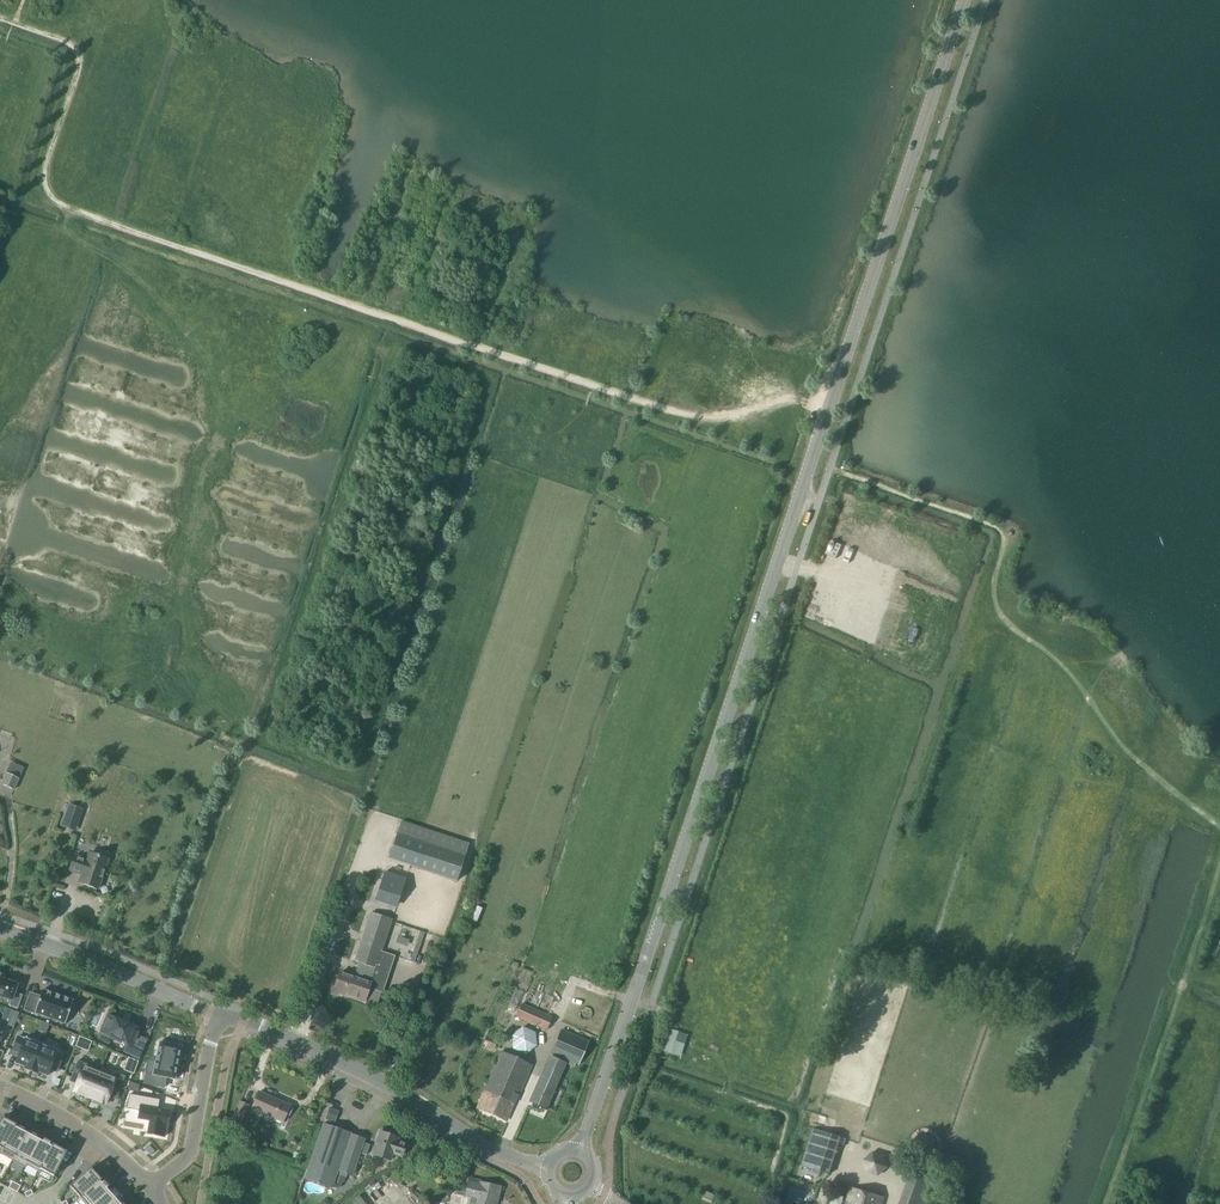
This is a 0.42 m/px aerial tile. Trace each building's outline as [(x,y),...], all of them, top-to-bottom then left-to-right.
[(1,784),(13,790),(18,779),(7,773),(1,784)] [(61,826),(68,828),(73,830),(75,831),(83,810),(76,808),(75,807),(68,805),(61,826)] [(398,862),(452,880),(456,881),(469,844),(401,822),(389,859),(398,862)] [(81,875),(80,880),(79,883),(98,889),(108,860),(89,853),(87,860),(74,856),(69,871),(81,875)] [(384,872),(382,880),(375,899),(376,899),(377,899),(382,901),(396,906),(405,879),(384,872)] [(357,971),(355,978),(370,983),(369,988),(382,993),(390,968),(388,968),(390,963),(392,964),(395,956),(381,952),(392,919),(371,913),(364,934),(367,935),(364,943),(361,942),(355,961),(359,963),(358,964),(359,964),(357,970),(356,969),(356,971),(357,971)] [(419,932),(410,962),(414,963),(424,933),(419,932)] [(370,983),(355,978),(339,973),(337,981),(332,979),(328,993),(338,996),(339,994),(364,1002),(369,988),(370,983)] [(11,1000),(9,1006),(17,1009),(22,995),(14,993),(17,985),(1,979),(2,976),(0,975),(0,997),(11,1000)] [(30,993),(24,1010),(35,1014),(35,1013),(65,1024),(68,1015),(71,1007),(73,1001),(60,996),(55,995),(55,994),(42,990),(40,997),(30,993)] [(521,1004),(516,1017),(546,1030),(552,1017),(521,1004)] [(11,1010),(6,1023),(14,1026),(19,1013),(11,1010)] [(105,1024),(102,1031),(110,1034),(109,1038),(112,1040),(120,1044),(121,1042),(127,1044),(123,1053),(124,1053),(139,1060),(148,1041),(139,1037),(137,1036),(138,1033),(140,1030),(135,1028),(127,1024),(121,1021),(121,1022),(109,1016),(110,1016),(109,1016),(105,1024)] [(551,1053),(579,1065),(589,1041),(561,1030),(551,1053)] [(666,1030),(660,1051),(681,1058),(687,1036),(666,1030)] [(18,1037),(12,1051),(19,1054),(15,1064),(19,1066),(20,1066),(20,1068),(30,1072),(41,1046),(25,1040),(18,1037)] [(181,1047),(170,1045),(171,1043),(162,1041),(162,1043),(159,1043),(152,1075),(146,1073),(143,1084),(164,1088),(166,1078),(174,1080),(178,1059),(181,1047)] [(41,1046),(30,1072),(37,1075),(41,1076),(42,1075),(47,1077),(51,1067),(58,1069),(64,1055),(57,1053),(41,1046)] [(531,1065),(522,1061),(501,1052),(488,1083),(477,1108),(506,1120),(517,1096),(518,1096),(531,1065)] [(549,1058),(529,1103),(547,1111),(567,1066),(549,1058)] [(77,1062),(71,1078),(78,1081),(73,1093),(89,1099),(100,1071),(84,1064),(77,1062)] [(100,1071),(89,1099),(105,1106),(110,1094),(117,1097),(124,1077),(118,1075),(101,1068),(100,1071)] [(127,1090),(138,1092),(139,1085),(130,1082),(127,1090)] [(251,1108),(280,1121),(282,1122),(290,1106),(280,1102),(276,1101),(276,1100),(259,1092),(251,1108)] [(157,1099),(129,1094),(126,1109),(139,1111),(138,1119),(150,1121),(147,1134),(164,1137),(168,1111),(156,1109),(157,1099)] [(249,1106),(239,1102),(231,1120),(241,1125),(249,1106)] [(329,1108),(325,1120),(334,1124),(339,1112),(329,1108)] [(0,1118),(0,1150),(1,1151),(15,1125),(0,1118)] [(350,1133),(323,1124),(304,1179),(332,1188),(332,1187),(337,1189),(344,1182),(347,1173),(352,1175),(364,1139),(350,1135),(350,1133)] [(15,1125),(1,1151),(14,1158),(27,1132),(15,1125)] [(801,1166),(829,1175),(841,1138),(813,1129),(801,1166)] [(27,1132),(14,1158),(26,1164),(40,1139),(27,1132)] [(377,1139),(372,1153),(372,1155),(390,1161),(392,1154),(399,1156),(402,1155),(406,1143),(397,1140),(397,1138),(379,1132),(377,1139)] [(40,1139),(26,1164),(39,1171),(53,1145),(40,1138),(40,1139)] [(53,1145),(39,1171),(52,1178),(66,1152),(53,1145)] [(149,1146),(145,1149),(150,1155),(154,1151),(149,1146)] [(90,1168),(69,1186),(79,1198),(100,1180),(90,1168)] [(79,1198),(85,1203),(94,1203),(109,1191),(110,1190),(100,1179),(100,1180),(79,1198)] [(466,1194),(455,1191),(454,1195),(471,1198),(470,1203),(494,1203),(495,1198),(498,1198),(500,1188),(480,1183),(481,1181),(469,1179),(466,1194)] [(883,1198),(850,1188),(846,1203),(882,1203),(883,1198)] [(94,1203),(115,1203),(118,1201),(109,1191),(94,1203)]
